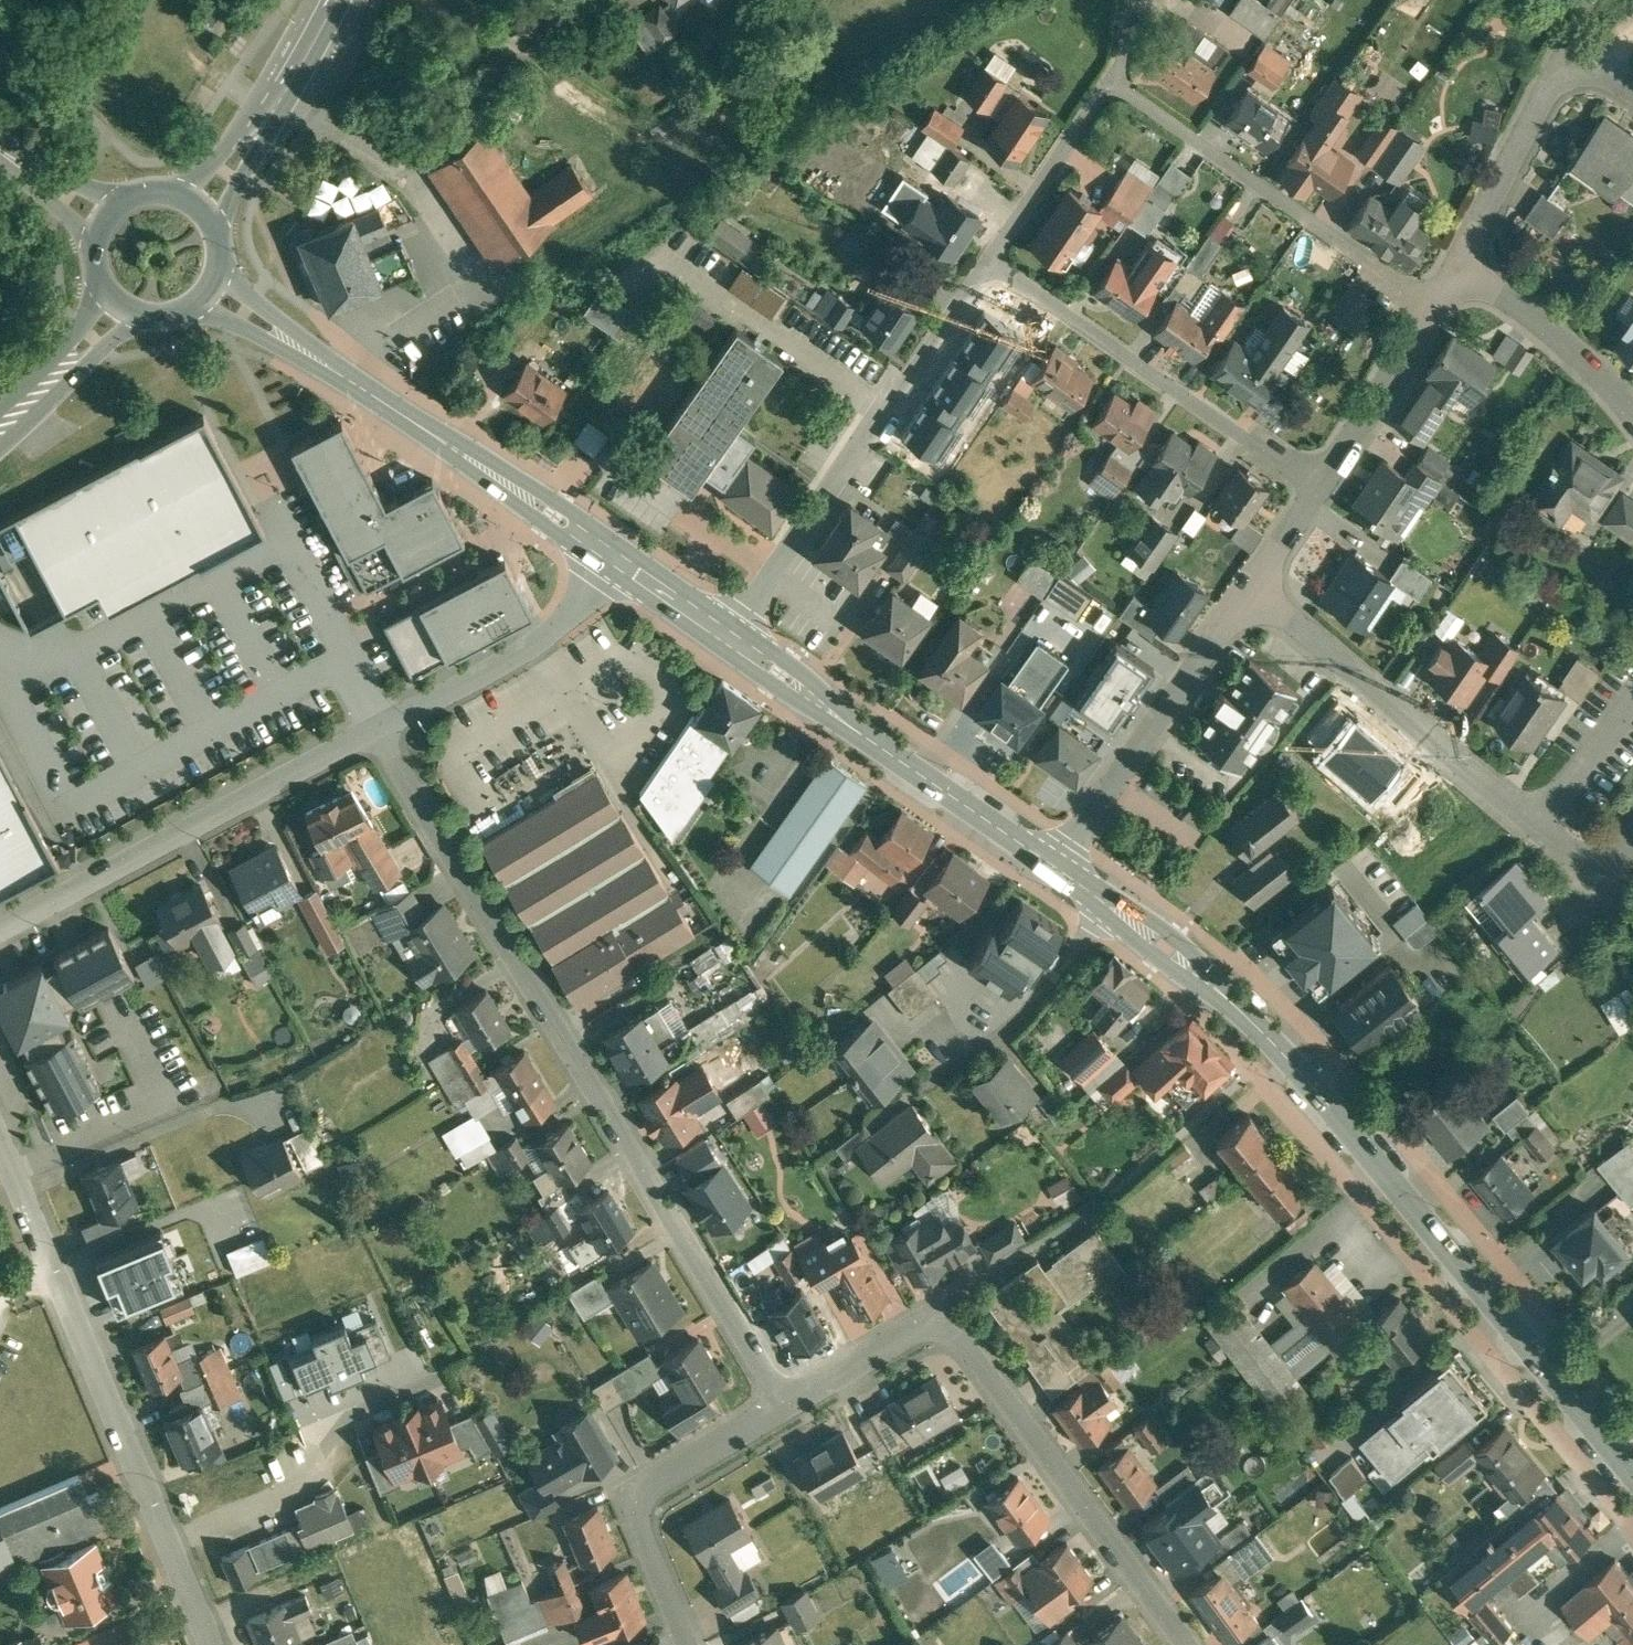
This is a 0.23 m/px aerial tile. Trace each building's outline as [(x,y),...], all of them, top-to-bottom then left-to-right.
[(201,19),(212,26),(224,5),(216,0),(212,0),(201,19)] [(1257,0),(1237,0),(1228,13),(1263,38),(1279,16),(1257,0)] [(659,6),(644,16),(662,42),(677,32),(659,6)] [(662,42),(644,16),(629,26),(647,52),(662,42)] [(1229,49),(1186,20),(1151,70),(1194,100),(1229,49)] [(1290,61),(1265,44),(1247,69),(1273,87),(1290,61)] [(985,67),(965,96),(986,110),(1006,81),(985,67)] [(1359,94),(1334,77),(1321,96),(1346,114),(1359,94)] [(1286,118),(1247,90),(1225,121),(1265,149),(1277,132),(1280,133),(1288,121),(1286,119),(1286,118)] [(1017,95),(985,143),(1015,164),(1048,115),(1017,95)] [(1317,119),(1286,165),(1288,166),(1280,176),(1304,193),(1311,183),(1329,194),(1351,162),(1325,144),(1346,114),(1321,96),(1309,113),(1317,119)] [(1490,106),(1486,123),(1475,121),(1472,135),(1498,141),(1505,110),(1490,106)] [(962,127),(934,108),(921,127),(949,146),(950,146),(962,127)] [(1380,118),(1358,150),(1359,154),(1372,163),(1396,129),(1380,118)] [(1604,118),(1568,169),(1588,183),(1592,178),(1602,185),(1601,185),(1603,186),(1610,175),(1622,183),(1617,190),(1632,200),(1632,134),(1632,133),(1629,136),(1604,118)] [(1423,145),(1397,127),(1396,129),(1372,163),(1398,181),(1423,145)] [(484,130),(441,160),(505,255),(549,225),(548,224),(528,195),(484,130)] [(949,146),(933,170),(952,184),(969,159),(950,146),(949,146)] [(1171,161),(1157,181),(1177,195),(1191,175),(1171,161)] [(572,165),(528,195),(548,224),(592,194),(572,165)] [(1152,188),(1126,171),(1112,190),(1138,207),(1146,196),(1152,188)] [(1100,211),(1069,190),(1031,247),(1062,268),(1082,238),(1087,242),(1097,228),(1091,225),(1100,211)] [(1138,207),(1112,190),(1102,205),(1117,215),(1128,222),(1138,207)] [(1570,213),(1543,194),(1526,218),(1553,237),(1570,213)] [(1392,211),(1370,195),(1349,226),(1386,252),(1405,265),(1426,234),(1410,223),(1418,210),(1401,198),(1392,211)] [(979,216),(948,196),(939,209),(921,198),(904,223),(953,256),(979,216)] [(1151,200),(1146,196),(1138,207),(1128,222),(1146,235),(1164,209),(1153,201),(1154,200),(1152,198),(1151,200)] [(378,206),(316,232),(313,225),(297,231),(301,238),(300,238),(329,308),(366,292),(386,339),(429,310),(400,244),(368,257),(361,241),(388,230),(378,206)] [(1223,240),(1235,219),(1223,212),(1211,233),(1223,240)] [(1128,222),(1117,215),(1111,222),(1122,230),(1128,222)] [(871,232),(851,218),(844,228),(863,242),(871,232)] [(750,239),(720,219),(710,234),(740,254),(750,239)] [(1206,237),(1186,266),(1197,273),(1217,245),(1206,237)] [(1186,266),(1150,240),(1130,267),(1155,284),(1154,286),(1166,294),(1172,286),(1186,266)] [(1130,267),(1117,258),(1095,291),(1108,300),(1106,302),(1131,319),(1154,286),(1155,284),(1130,267)] [(1186,266),(1172,286),(1184,295),(1198,275),(1206,280),(1206,279),(1197,273),(1186,266)] [(898,273),(886,291),(884,289),(882,292),(884,294),(862,327),(892,346),(905,327),(915,313),(914,313),(928,293),(898,273)] [(1209,284),(1191,310),(1203,319),(1221,292),(1209,284)] [(636,315),(600,289),(583,314),(620,339),(636,315)] [(815,290),(807,303),(815,308),(824,295),(815,290)] [(837,297),(827,290),(824,295),(815,308),(815,309),(841,326),(855,306),(838,295),(837,297)] [(1242,306),(1222,292),(1221,292),(1203,319),(1202,320),(1214,327),(1213,329),(1222,335),(1242,306)] [(715,318),(686,298),(679,308),(709,328),(715,318)] [(1191,310),(1178,302),(1177,302),(1155,333),(1166,340),(1165,349),(1170,352),(1179,349),(1193,359),(1213,329),(1214,327),(1202,320),(1203,319),(1191,310)] [(1284,308),(1251,354),(1234,342),(1213,373),(1252,401),(1253,401),(1266,382),(1277,367),(1275,366),(1305,323),(1284,308)] [(984,311),(956,353),(956,354),(976,367),(989,375),(1017,333),(984,311)] [(1624,331),(1626,332),(1617,346),(1616,345),(1615,346),(1632,359),(1632,318),(1624,331)] [(795,489),(747,456),(740,466),(718,450),(782,361),(736,328),(644,457),(690,490),(701,474),(770,524),(795,489)] [(1033,330),(1005,369),(1019,378),(1046,340),(1033,330)] [(1522,373),(1538,351),(1510,332),(1495,354),(1522,373)] [(1452,336),(1428,372),(1430,374),(1396,424),(1421,442),(1439,415),(1433,411),(1440,400),(1433,396),(1443,380),(1455,388),(1454,390),(1472,402),(1496,366),(1452,336)] [(1076,361),(1055,346),(1031,381),(1071,408),(1092,378),(1073,365),(1076,361)] [(976,367),(956,354),(956,353),(941,376),(961,389),(976,367)] [(565,391),(525,362),(504,393),(543,421),(565,391)] [(1277,389),(1266,382),(1253,401),(1252,401),(1250,404),(1261,411),(1277,389)] [(1034,404),(1012,389),(1002,403),(1024,419),(1034,404)] [(1277,389),(1261,411),(1285,428),(1300,406),(1277,389)] [(1132,406),(1113,393),(1093,423),(1129,448),(1155,411),(1137,399),(1132,406)] [(204,415),(0,524),(0,565),(35,631),(109,591),(118,609),(266,530),(204,415)] [(596,455),(611,433),(590,418),(575,440),(596,455)] [(341,420),(290,446),(364,589),(462,539),(431,479),(384,503),(341,420)] [(1193,448),(1171,433),(1161,448),(1152,441),(1137,463),(1148,470),(1138,485),(1148,493),(1155,484),(1172,495),(1179,484),(1190,491),(1216,453),(1198,440),(1193,448)] [(1573,443),(1558,466),(1554,463),(1550,468),(1555,471),(1531,505),(1558,523),(1572,503),(1593,518),(1622,477),(1573,443)] [(1427,446),(1416,462),(1437,476),(1448,460),(1427,446)] [(1130,471),(1108,455),(1097,471),(1119,487),(1130,471)] [(1384,464),(1367,489),(1365,488),(1352,507),(1392,534),(1394,532),(1388,529),(1411,495),(1400,488),(1408,477),(1405,475),(1384,461),(1382,463),(1384,464)] [(1416,462),(1415,461),(1405,475),(1408,477),(1430,492),(1439,478),(1437,476),(1416,462)] [(1239,469),(1215,503),(1242,523),(1266,488),(1239,469)] [(1430,492),(1408,477),(1400,488),(1411,495),(1422,503),(1430,492)] [(1624,497),(1608,521),(1632,538),(1632,503),(1624,497)] [(877,524),(850,505),(815,555),(842,575),(841,575),(854,584),(855,584),(857,585),(882,549),(867,538),(877,524)] [(1194,508),(1182,526),(1193,534),(1206,516),(1194,508)] [(1152,517),(1129,549),(1153,566),(1175,534),(1152,517)] [(915,526),(902,545),(903,547),(888,568),(903,579),(932,538),(915,526)] [(1353,552),(1340,571),(1342,572),(1325,597),(1323,596),(1322,598),(1368,629),(1369,627),(1360,621),(1390,577),(1353,552)] [(1082,617),(1096,594),(1033,556),(1019,579),(1082,617)] [(1431,577),(1402,557),(1392,572),(1420,591),(1416,597),(1417,597),(1431,577)] [(531,610),(503,559),(383,624),(411,675),(531,610)] [(1206,593),(1176,573),(1151,608),(1147,615),(1161,624),(1177,635),(1206,593)] [(928,616),(892,591),(864,630),(900,656),(928,616)] [(1151,608),(1133,595),(1119,615),(1151,638),(1161,624),(1147,615),(1151,608)] [(1449,610),(1438,630),(1453,638),(1464,618),(1449,610)] [(959,614),(920,670),(944,687),(945,685),(962,696),(986,662),(966,648),(979,628),(959,614)] [(1025,629),(1007,654),(1023,665),(1041,640),(1025,629)] [(1520,650),(1494,633),(1479,655),(1490,662),(1485,669),(1500,679),(1520,650)] [(1453,637),(1445,649),(1441,646),(1431,660),(1435,663),(1427,675),(1464,700),(1485,669),(1490,662),(1479,655),(1453,637)] [(1129,647),(1090,703),(1120,724),(1159,667),(1129,647)] [(1580,652),(1560,681),(1578,693),(1598,664),(1580,652)] [(1249,659),(1226,692),(1222,690),(1213,703),(1217,705),(1194,739),(1241,771),(1259,745),(1267,741),(1273,735),(1277,727),(1278,718),(1296,692),(1249,659)] [(1541,683),(1527,673),(1507,704),(1513,708),(1502,723),(1496,719),(1495,721),(1532,746),(1566,697),(1543,681),(1541,683)] [(1095,690),(1077,678),(1058,705),(1057,704),(1047,718),(1058,725),(1059,724),(1067,730),(1095,690)] [(752,700),(722,679),(695,717),(730,742),(737,731),(738,732),(752,712),(746,708),(752,700)] [(1038,705),(1001,679),(979,711),(992,720),(989,724),(1013,740),(1038,705)] [(730,742),(695,717),(692,715),(639,793),(667,831),(706,773),(708,774),(730,742)] [(1067,730),(1059,724),(1058,725),(1036,756),(1054,769),(1055,767),(1075,781),(1097,750),(1079,738),(1067,730)] [(1104,740),(1085,726),(1081,733),(1082,734),(1079,738),(1097,750),(1104,740)] [(63,857),(0,738),(0,890),(63,857)] [(828,758),(751,866),(787,891),(864,783),(828,758)] [(1333,778),(1322,764),(1315,769),(1326,784),(1333,778)] [(597,772),(481,842),(505,882),(504,882),(530,925),(531,924),(553,961),(552,962),(578,1004),(695,933),(597,772)] [(352,790),(306,813),(323,848),(313,853),(324,875),(349,862),(350,862),(339,841),(346,837),(371,825),(372,825),(352,790)] [(1271,795),(1227,830),(1246,854),(1263,841),(1290,819),(1289,818),(1297,812),(1279,790),(1272,796),(1271,795)] [(901,810),(881,839),(869,829),(852,851),(853,851),(868,863),(892,881),(906,863),(908,865),(932,831),(901,810)] [(371,825),(346,837),(375,887),(400,872),(371,825)] [(1271,851),(1263,841),(1248,852),(1257,863),(1235,880),(1253,902),(1292,872),(1274,849),(1271,851)] [(275,846),(232,869),(256,913),(257,912),(258,913),(277,902),(299,890),(275,846)] [(850,855),(839,848),(827,865),(853,884),(868,863),(853,851),(850,855)] [(953,855),(927,888),(960,914),(973,898),(977,897),(980,893),(980,888),(984,883),(972,873),(971,869),(953,855)] [(1548,899),(1516,861),(1477,893),(1479,895),(1482,892),(1506,921),(1502,924),(1507,929),(1527,912),(1529,914),(1548,899)] [(349,862),(324,875),(329,886),(340,881),(345,883),(353,879),(355,874),(349,862)] [(1340,882),(1273,936),(1318,991),(1385,936),(1340,882)] [(201,884),(158,907),(166,923),(158,931),(166,946),(176,941),(178,945),(197,935),(219,924),(221,922),(201,884)] [(333,919),(316,888),(301,896),(318,927),(333,919)] [(910,889),(893,912),(909,924),(926,901),(910,889)] [(410,890),(379,908),(394,937),(405,930),(405,929),(425,916),(410,890)] [(1019,902),(997,934),(990,929),(967,963),(1007,990),(1021,969),(1026,973),(1057,927),(1019,902)] [(1417,904),(1393,923),(1413,947),(1419,947),(1439,930),(1417,904)] [(425,916),(405,929),(405,930),(420,953),(412,958),(425,980),(471,952),(443,905),(425,916)] [(1529,914),(1527,912),(1507,929),(1495,939),(1524,975),(1557,948),(1529,914)] [(0,976),(0,1026),(49,1120),(109,1089),(68,1012),(137,976),(107,920),(0,976)] [(356,955),(381,946),(372,920),(347,929),(356,955)] [(243,923),(230,930),(243,954),(256,947),(243,923)] [(219,924),(197,935),(209,959),(231,947),(219,924)] [(146,936),(129,942),(135,960),(152,954),(146,936)] [(256,947),(243,954),(253,973),(250,974),(251,975),(267,966),(256,947)] [(139,962),(151,985),(171,976),(159,952),(139,962)] [(1114,953),(1089,984),(1107,999),(1094,1015),(1112,1030),(1126,1013),(1124,1011),(1148,982),(1133,969),(1114,953)] [(1390,966),(1335,1010),(1363,1044),(1418,1000),(1390,966)] [(915,967),(887,990),(910,1017),(937,995),(915,967)] [(1604,1002),(1623,1033),(1632,1028),(1632,988),(1632,986),(1604,1002)] [(486,990),(456,1008),(479,1045),(509,1027),(486,990)] [(734,1000),(687,1029),(700,1050),(747,1021),(734,1000)] [(658,1007),(641,1017),(640,1014),(606,1035),(613,1046),(609,1048),(628,1078),(646,1068),(647,1070),(683,1048),(688,1057),(700,1050),(687,1029),(675,1036),(658,1007)] [(1231,1061),(1192,1019),(1136,1070),(1153,1090),(1154,1089),(1152,1086),(1161,1078),(1162,1074),(1167,1075),(1166,1084),(1184,1103),(1231,1061)] [(872,1020),(830,1053),(850,1078),(891,1045),(882,1035),(883,1034),(872,1020)] [(1093,1031),(1062,1059),(1084,1083),(1091,1076),(1115,1055),(1093,1031)] [(476,1063),(462,1040),(430,1060),(444,1083),(476,1063)] [(891,1045),(850,1078),(869,1101),(911,1069),(900,1055),(899,1056),(891,1045)] [(524,1052),(495,1069),(503,1083),(515,1103),(516,1103),(525,1118),(553,1100),(544,1085),(524,1052)] [(1115,1055),(1091,1076),(1099,1084),(1122,1063),(1115,1055)] [(1035,1095),(1006,1058),(974,1083),(1003,1120),(1035,1095)] [(476,1063),(444,1083),(457,1104),(487,1085),(488,1084),(484,1076),(476,1063)] [(1099,1084),(1090,1092),(1104,1108),(1113,1100),(1114,1101),(1138,1080),(1122,1063),(1099,1084)] [(675,1078),(640,1100),(651,1117),(646,1120),(654,1132),(658,1129),(665,1141),(698,1120),(688,1104),(698,1098),(701,1103),(718,1092),(701,1065),(677,1080),(675,1078)] [(495,1069),(484,1076),(488,1084),(487,1085),(490,1090),(503,1083),(495,1069)] [(1455,1078),(1418,1109),(1451,1150),(1489,1120),(1455,1078)] [(759,1079),(726,1101),(737,1117),(770,1096),(759,1079)] [(1050,1090),(1037,1100),(1056,1123),(1068,1112),(1050,1090)] [(1518,1094),(1494,1113),(1506,1129),(1530,1109),(1518,1094)] [(874,1136),(858,1148),(859,1150),(883,1180),(912,1158),(928,1178),(952,1160),(935,1140),(937,1138),(912,1106),(874,1136)] [(1248,1114),(1216,1140),(1246,1176),(1278,1150),(1248,1114)] [(591,1162),(568,1124),(536,1144),(550,1167),(559,1181),(560,1181),(591,1162)] [(864,1124),(835,1147),(846,1160),(859,1150),(858,1148),(874,1136),(864,1124)] [(1556,1147),(1537,1124),(1523,1136),(1542,1159),(1556,1147)] [(308,1129),(290,1138),(306,1169),(324,1161),(308,1129)] [(516,1137),(488,1155),(501,1175),(529,1158),(516,1137)] [(268,1146),(266,1142),(242,1155),(261,1192),(300,1172),(283,1138),(268,1146)] [(704,1138),(675,1157),(692,1183),(721,1164),(704,1138)] [(1598,1165),(1620,1193),(1632,1183),(1632,1146),(1629,1141),(1598,1165)] [(1278,1150),(1246,1176),(1275,1212),(1307,1185),(1278,1150)] [(1502,1153),(1474,1177),(1504,1214),(1507,1211),(1511,1215),(1523,1205),(1520,1201),(1533,1190),(1502,1153)] [(119,1160),(84,1175),(96,1204),(95,1204),(100,1217),(102,1216),(102,1218),(117,1212),(138,1204),(119,1160)] [(747,1205),(721,1164),(692,1183),(686,1187),(702,1211),(713,1228),(747,1205)] [(559,1181),(550,1167),(533,1177),(544,1194),(538,1197),(547,1211),(559,1204),(570,1197),(562,1184),(562,1183),(560,1181),(559,1181)] [(1583,1194),(1604,1179),(1597,1170),(1576,1184),(1583,1194)] [(1051,1183),(1061,1207),(1081,1199),(1071,1175),(1051,1183)] [(1210,1200),(1225,1186),(1217,1177),(1202,1191),(1210,1200)] [(631,1228),(609,1192),(585,1206),(578,1210),(580,1214),(591,1231),(570,1244),(583,1266),(605,1252),(602,1246),(631,1228)] [(570,1197),(559,1204),(569,1220),(580,1214),(578,1210),(585,1206),(577,1193),(570,1197)] [(924,1201),(911,1212),(914,1217),(901,1225),(905,1231),(884,1243),(897,1266),(904,1262),(915,1280),(945,1263),(945,1262),(934,1244),(935,1244),(931,1238),(922,1223),(933,1216),(924,1201)] [(547,1211),(542,1214),(555,1236),(572,1225),(569,1220),(559,1204),(547,1211)] [(1604,1218),(1596,1209),(1558,1239),(1560,1242),(1559,1243),(1559,1247),(1565,1255),(1569,1255),(1571,1254),(1585,1271),(1599,1260),(1605,1268),(1629,1249),(1614,1230),(1623,1222),(1614,1211),(1604,1218)] [(117,1212),(102,1218),(82,1226),(90,1245),(124,1231),(117,1212)] [(542,1214),(527,1223),(540,1245),(555,1236),(542,1214)] [(960,1222),(931,1238),(935,1244),(934,1244),(945,1262),(974,1245),(960,1222)] [(1013,1223),(980,1242),(990,1258),(1023,1239),(1013,1223)] [(161,1228),(94,1255),(116,1310),(183,1283),(161,1228)] [(1037,1259),(983,1298),(1030,1360),(1027,1363),(1051,1395),(1076,1377),(1094,1364),(1054,1309),(1090,1283),(1098,1293),(1108,1286),(1116,1296),(1134,1282),(1095,1229),(1052,1261),(1057,1268),(1048,1274),(1037,1259)] [(818,1233),(795,1247),(800,1256),(817,1247),(823,1242),(818,1233)] [(266,1235),(229,1250),(239,1275),(276,1260),(266,1235)] [(887,1298),(851,1236),(850,1237),(855,1245),(825,1262),(817,1247),(800,1256),(819,1287),(833,1279),(855,1316),(887,1298)] [(790,1249),(775,1258),(788,1281),(804,1272),(790,1249)] [(652,1261),(610,1286),(640,1335),(681,1310),(670,1291),(669,1292),(651,1263),(652,1262),(652,1261)] [(1370,1332),(1313,1261),(1284,1286),(1308,1316),(1331,1343),(1342,1356),(1370,1332)] [(597,1274),(568,1291),(578,1308),(607,1291),(597,1274)] [(825,1312),(811,1287),(802,1292),(817,1317),(825,1312)] [(801,1290),(769,1309),(793,1351),(825,1332),(817,1317),(802,1292),(801,1290)] [(189,1295),(161,1306),(167,1321),(195,1309),(189,1295)] [(1419,1321),(1401,1299),(1370,1324),(1389,1347),(1384,1351),(1396,1365),(1433,1335),(1421,1320),(1419,1321)] [(1262,1353),(1225,1305),(1205,1320),(1216,1335),(1229,1351),(1280,1418),(1301,1402),(1284,1382),(1262,1353)] [(538,1311),(524,1328),(542,1342),(555,1325),(538,1311)] [(1308,1316),(1262,1353),(1284,1382),(1331,1343),(1308,1316)] [(314,1343),(286,1355),(301,1392),(391,1354),(375,1318),(347,1329),(344,1323),(312,1337),(314,1343)] [(165,1334),(133,1348),(150,1388),(181,1375),(186,1387),(201,1380),(192,1358),(184,1361),(183,1358),(176,1361),(165,1334)] [(1229,1351),(1216,1335),(1209,1341),(1221,1357),(1229,1351)] [(698,1339),(664,1360),(686,1396),(689,1401),(705,1391),(723,1380),(698,1339)] [(220,1347),(192,1358),(201,1380),(229,1369),(220,1347)] [(649,1352),(627,1365),(641,1388),(654,1380),(649,1370),(657,1365),(649,1352)] [(281,1357),(269,1362),(284,1399),(296,1394),(281,1357)] [(1110,1365),(1104,1357),(1094,1364),(1076,1377),(1082,1386),(1083,1385),(1085,1387),(1098,1377),(1108,1390),(1121,1380),(1118,1375),(1110,1365)] [(1127,1369),(1119,1358),(1110,1365),(1118,1375),(1127,1369)] [(1488,1407),(1450,1359),(1403,1397),(1407,1401),(1359,1439),(1378,1462),(1367,1470),(1383,1490),(1488,1407)] [(641,1388),(627,1365),(611,1375),(625,1398),(641,1388)] [(229,1369),(201,1380),(210,1401),(212,1407),(240,1395),(229,1369)] [(625,1398),(611,1375),(592,1387),(606,1410),(625,1398)] [(1098,1377),(1085,1387),(1083,1385),(1082,1386),(1054,1407),(1081,1443),(1110,1421),(1102,1411),(1116,1401),(1108,1390),(1098,1377)] [(936,1378),(891,1405),(912,1439),(957,1412),(936,1378)] [(186,1401),(170,1408),(173,1415),(166,1419),(176,1442),(174,1443),(180,1458),(182,1458),(184,1462),(219,1448),(201,1405),(210,1401),(201,1380),(186,1387),(180,1389),(186,1401)] [(705,1391),(689,1401),(686,1396),(665,1409),(678,1431),(715,1408),(705,1391)] [(441,1401),(408,1415),(429,1464),(459,1452),(462,1451),(451,1425),(441,1401)] [(891,1405),(871,1417),(885,1440),(892,1451),(912,1439),(891,1405)] [(1312,1410),(1299,1420),(1320,1446),(1333,1435),(1312,1410)] [(589,1411),(557,1429),(562,1438),(552,1444),(549,1454),(532,1464),(542,1480),(544,1478),(551,1490),(582,1472),(583,1474),(615,1456),(589,1411)] [(408,1415),(376,1428),(386,1452),(396,1478),(400,1476),(429,1464),(408,1415)] [(491,1448),(472,1416),(451,1425),(462,1451),(459,1452),(462,1460),(491,1448)] [(871,1417),(860,1424),(873,1446),(885,1440),(871,1417)] [(1149,1418),(1135,1428),(1152,1452),(1166,1441),(1149,1418)] [(499,1425),(485,1433),(496,1452),(511,1444),(499,1425)] [(1553,1483),(1506,1427),(1476,1451),(1482,1458),(1502,1483),(1501,1484),(1510,1495),(1513,1498),(1514,1497),(1523,1508),(1553,1483)] [(843,1433),(797,1460),(818,1496),(864,1469),(843,1433)] [(1155,1482),(1122,1437),(1106,1449),(1111,1457),(1099,1467),(1126,1504),(1155,1482)] [(1467,1440),(1435,1467),(1449,1485),(1482,1458),(1476,1451),(1467,1440)] [(404,1484),(400,1476),(396,1478),(386,1452),(367,1459),(382,1494),(404,1484)] [(1352,1456),(1327,1476),(1344,1497),(1369,1477),(1352,1456)] [(1187,1464),(1155,1488),(1165,1501),(1195,1478),(1196,1477),(1187,1464)] [(1224,1496),(1206,1470),(1196,1477),(1195,1478),(1213,1503),(1224,1496)] [(542,1480),(519,1493),(533,1517),(597,1490),(597,1489),(560,1504),(552,1492),(583,1474),(582,1472),(551,1490),(544,1478),(542,1480)] [(0,1508),(0,1559),(12,1554),(16,1562),(120,1518),(111,1496),(103,1500),(100,1492),(88,1497),(78,1475),(0,1508)] [(1049,1519),(1018,1477),(987,1500),(1018,1542),(1049,1519)] [(1165,1501),(1164,1501),(1170,1509),(1143,1528),(1175,1572),(1186,1563),(1188,1558),(1187,1554),(1213,1535),(1199,1514),(1213,1503),(1195,1478),(1165,1501)] [(1523,1508),(1439,1577),(1445,1585),(1509,1534),(1529,1517),(1560,1492),(1553,1483),(1523,1508)] [(334,1489),(316,1497),(319,1504),(298,1512),(303,1523),(299,1524),(299,1525),(309,1549),(336,1538),(335,1536),(353,1528),(344,1505),(341,1506),(334,1489)] [(1568,1491),(1564,1491),(1561,1493),(1560,1492),(1529,1517),(1549,1540),(1564,1559),(1565,1560),(1596,1535),(1586,1523),(1587,1522),(1587,1520),(1584,1517),(1585,1515),(1578,1507),(1577,1507),(1574,1509),(1570,1504),(1573,1501),(1573,1497),(1568,1491)] [(714,1508),(702,1515),(702,1516),(684,1527),(705,1561),(707,1560),(728,1548),(750,1534),(730,1500),(714,1509),(714,1508)] [(598,1506),(564,1520),(582,1563),(615,1549),(598,1506)] [(1509,1534),(1445,1585),(1465,1609),(1525,1560),(1549,1540),(1529,1517),(1509,1534)] [(1242,1520),(1202,1549),(1213,1564),(1227,1553),(1252,1534),(1242,1520)] [(299,1524),(286,1530),(297,1554),(309,1549),(299,1525),(299,1524)] [(286,1530),(261,1540),(272,1565),(297,1555),(297,1554),(286,1530)] [(1252,1537),(1243,1544),(1258,1565),(1268,1558),(1252,1537)] [(996,1539),(975,1554),(994,1579),(1014,1565),(996,1539)] [(261,1540),(249,1546),(259,1570),(272,1565),(261,1540)] [(1549,1540),(1525,1560),(1540,1578),(1564,1559),(1549,1540)] [(1040,1562),(1024,1574),(1034,1586),(1033,1587),(1039,1596),(1035,1600),(1050,1620),(1069,1605),(1065,1600),(1094,1579),(1067,1542),(1040,1562)] [(1228,1554),(1227,1554),(1243,1576),(1259,1565),(1258,1565),(1243,1544),(1243,1543),(1228,1554)] [(95,1544),(44,1566),(52,1583),(49,1587),(48,1591),(48,1595),(49,1599),(52,1602),(56,1604),(61,1604),(67,1621),(118,1599),(110,1580),(104,1583),(97,1566),(103,1563),(95,1544)] [(245,1547),(222,1557),(234,1585),(257,1575),(245,1547)] [(895,1547),(874,1559),(890,1588),(911,1577),(895,1547)] [(743,1574),(728,1548),(707,1560),(722,1586),(743,1574)] [(1032,1551),(1013,1566),(1014,1568),(1018,1565),(1024,1574),(1040,1562),(1032,1551)] [(1219,1573),(1192,1593),(1219,1630),(1223,1627),(1228,1634),(1254,1616),(1231,1585),(1243,1576),(1227,1554),(1228,1554),(1227,1553),(1213,1564),(1219,1573)] [(573,1583),(563,1559),(547,1566),(557,1590),(573,1584),(573,1583)] [(1616,1560),(1586,1585),(1627,1634),(1619,1641),(1622,1644),(1632,1644),(1632,1581),(1616,1560)] [(1024,1574),(1018,1565),(1014,1568),(1003,1576),(1019,1597),(1033,1587),(1034,1586),(1024,1574)] [(455,1572),(445,1576),(453,1596),(463,1592),(455,1572)] [(626,1574),(597,1586),(592,1574),(592,1575),(573,1583),(584,1608),(597,1603),(601,1611),(578,1620),(586,1640),(609,1630),(610,1631),(643,1617),(626,1574)] [(750,1577),(718,1596),(728,1612),(760,1593),(750,1577)] [(522,1581),(487,1595),(506,1640),(546,1623),(546,1624),(584,1608),(573,1584),(557,1590),(531,1601),(522,1581)] [(1627,1634),(1586,1585),(1562,1604),(1589,1637),(1605,1624),(1619,1641),(1627,1634)] [(804,1591),(783,1602),(797,1628),(818,1617),(804,1591)] [(249,1620),(259,1644),(285,1644),(300,1639),(292,1620),(312,1611),(305,1595),(249,1620)] [(1300,1598),(1267,1623),(1275,1633),(1284,1626),(1288,1632),(1312,1615),(1300,1598)] [(1468,1613),(1494,1644),(1495,1644),(1505,1636),(1513,1630),(1487,1598),(1468,1613)] [(1093,1637),(1099,1644),(1143,1644),(1121,1616),(1093,1637)] [(1228,1634),(1223,1627),(1219,1630),(1230,1644),(1237,1644),(1262,1627),(1254,1616),(1228,1634)] [(739,1642),(741,1644),(783,1644),(775,1627),(739,1642)] [(320,1644),(358,1644),(352,1629),(320,1644)] [(1047,1644),(1076,1644),(1066,1631),(1047,1644)] [(126,1644),(161,1644),(155,1632),(126,1644)] [(1256,1644),(1278,1644),(1270,1635),(1256,1644)] [(21,1643),(20,1641),(11,1644),(43,1644),(39,1636),(21,1643)] [(1505,1636),(1495,1644),(1512,1644),(1505,1636)]
